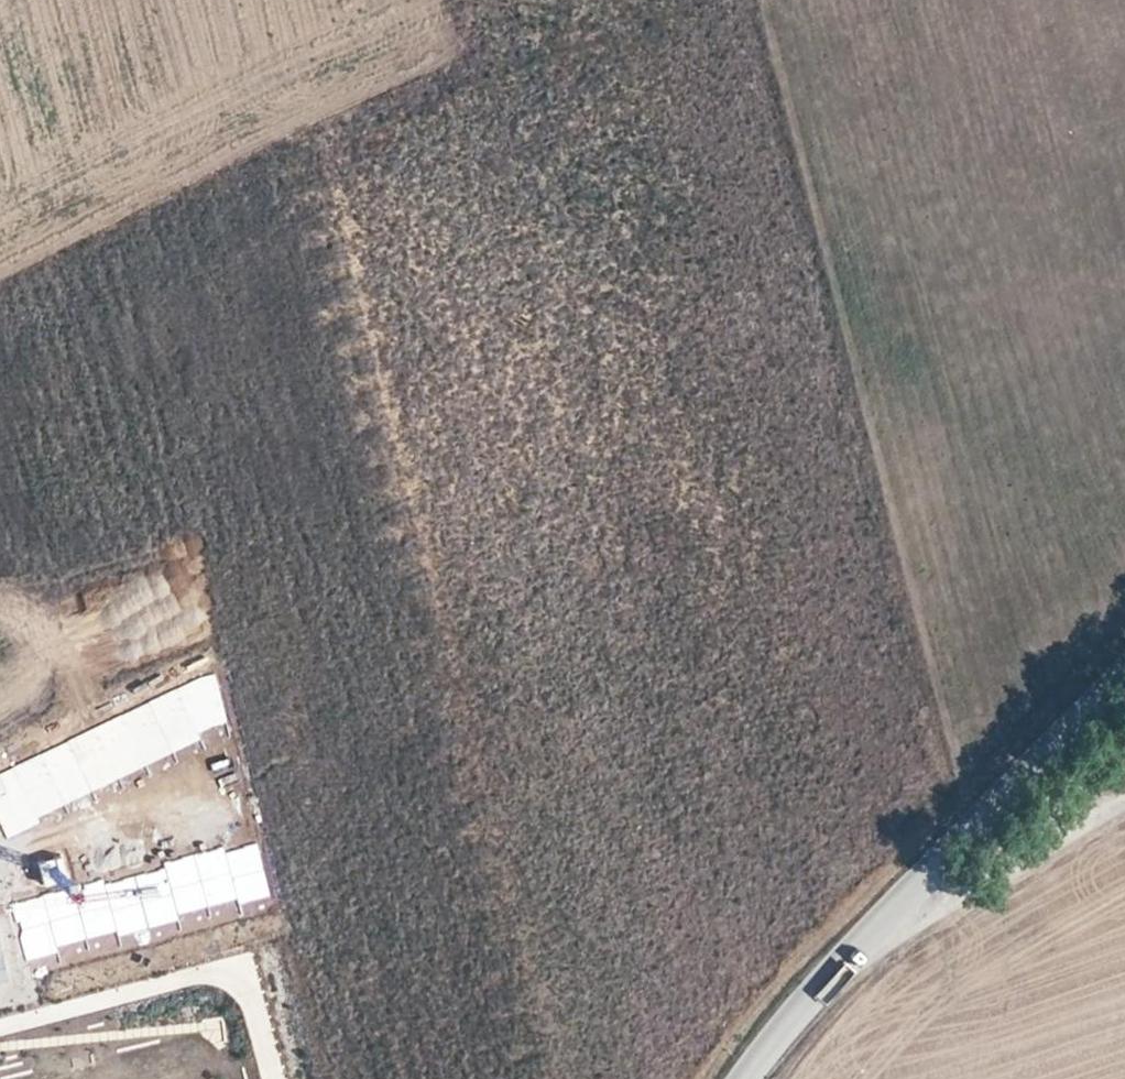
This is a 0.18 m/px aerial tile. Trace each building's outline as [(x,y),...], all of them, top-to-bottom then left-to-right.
[(0,773),(0,825),(6,839),(40,823),(38,818),(200,739),(197,733),(211,726),(227,721),(216,674),(205,677),(0,773)] [(104,879),(11,904),(26,961),(59,953),(57,947),(116,931),(118,937),(179,920),(178,915),(237,899),(239,905),(271,896),(256,844),(226,853),(224,846),(164,863),(165,868),(105,884),(104,879)]
